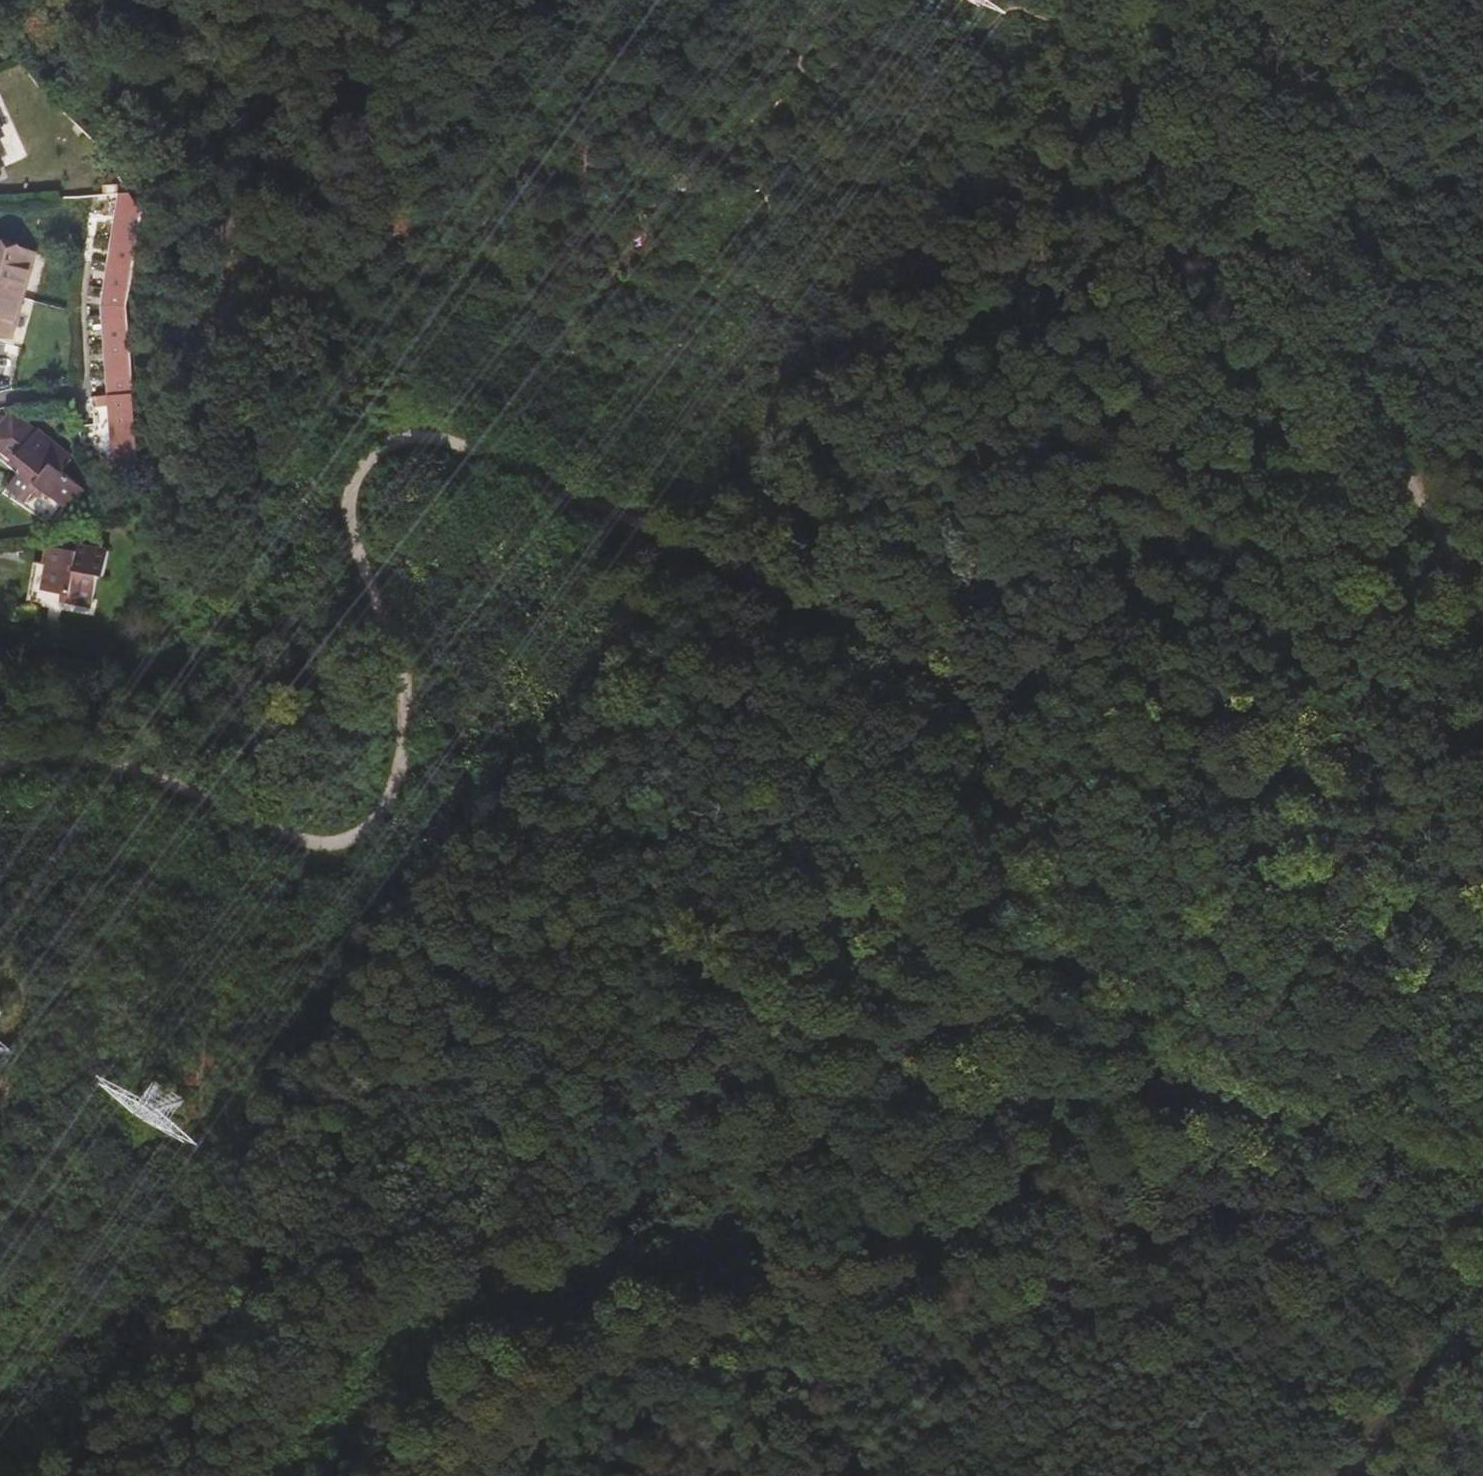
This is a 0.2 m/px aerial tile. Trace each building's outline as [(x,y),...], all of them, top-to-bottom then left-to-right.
[(147,204),(125,203),(123,236),(121,266),(115,334),(120,407),(141,405),(135,319),(143,237),(147,204)] [(14,346),(35,265),(0,256),(0,342),(14,346)] [(0,342),(0,353),(11,356),(14,346),(0,342)] [(125,478),(145,477),(144,450),(141,405),(120,407),(125,478)] [(72,519),(89,499),(69,483),(79,471),(21,423),(0,449),(0,451),(32,478),(17,495),(35,511),(41,504),(44,508),(50,507),(53,503),(72,519)] [(55,600),(35,596),(32,611),(95,624),(98,613),(103,587),(109,588),(114,563),(83,557),(82,562),(55,557),(51,576),(59,577),(55,600)] [(40,573),(35,596),(55,600),(59,577),(51,576),(40,573)]
